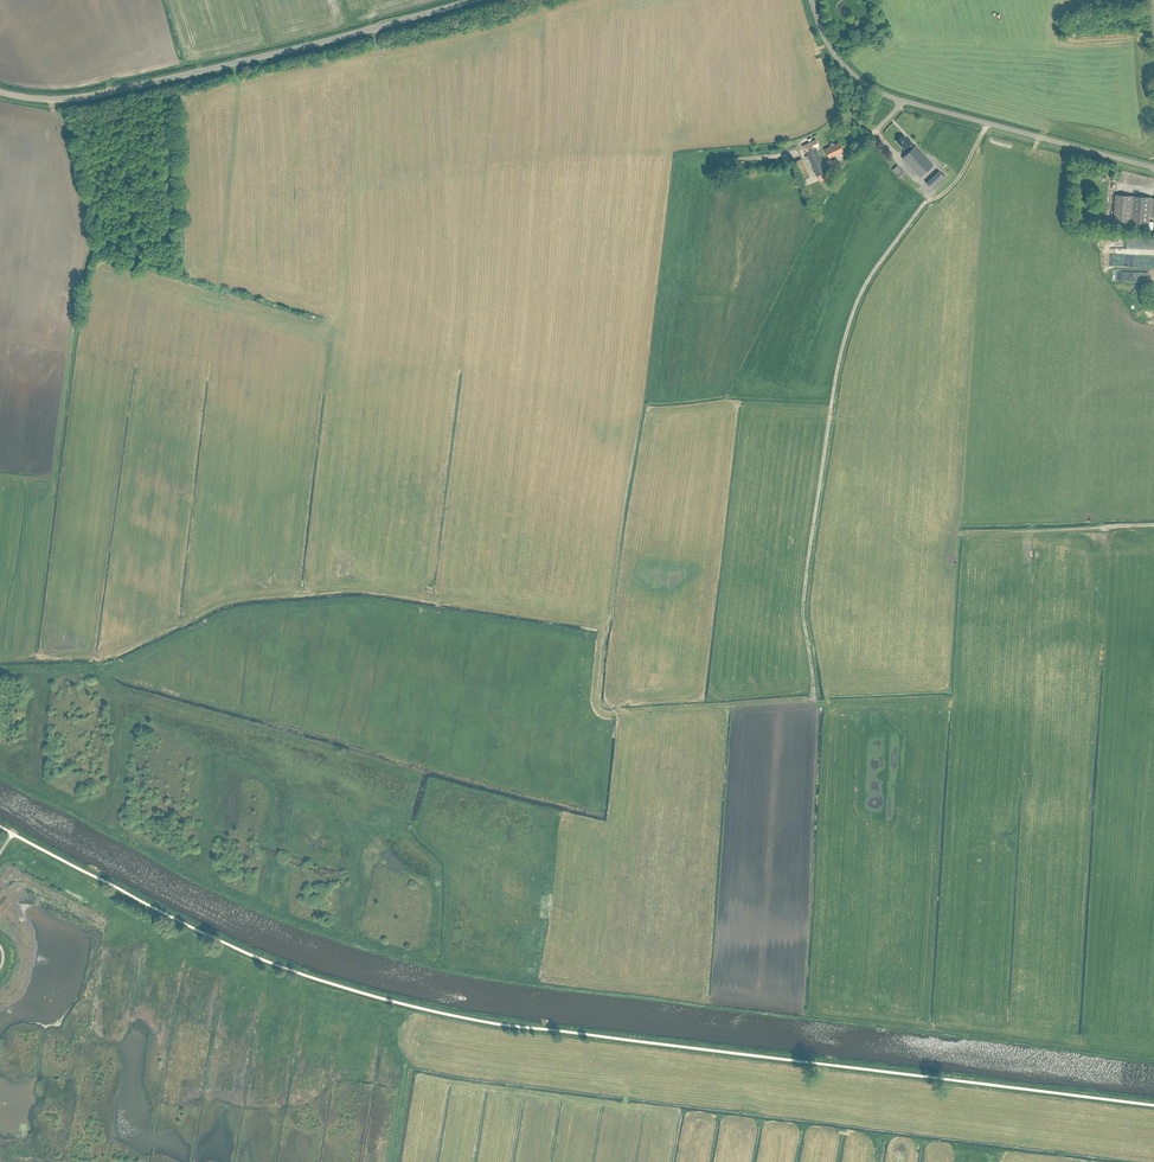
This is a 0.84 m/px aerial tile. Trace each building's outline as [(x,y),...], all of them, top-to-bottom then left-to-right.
[(903,135),(896,141),(904,149),(905,148),(908,151),(902,158),(920,177),(933,165),(915,145),(914,146),(911,142),(908,139),(907,139),(903,135)] [(803,145),(820,181),(829,177),(826,171),(827,171),(815,147),(819,146),(816,139),(812,140),(803,145)] [(829,147),(825,149),(829,157),(842,151),(838,142),(836,144),(830,142),(829,147)] [(801,158),(793,162),(801,180),(810,177),(801,158)] [(904,173),(897,165),(892,170),(899,178),(904,173)] [(938,171),(926,182),(932,190),(945,178),(938,171)] [(1113,228),(1153,231),(1153,222),(1149,221),(1150,215),(1153,216),(1153,198),(1115,195),(1113,228)] [(1128,270),(1128,278),(1138,278),(1137,270),(1128,270)]
